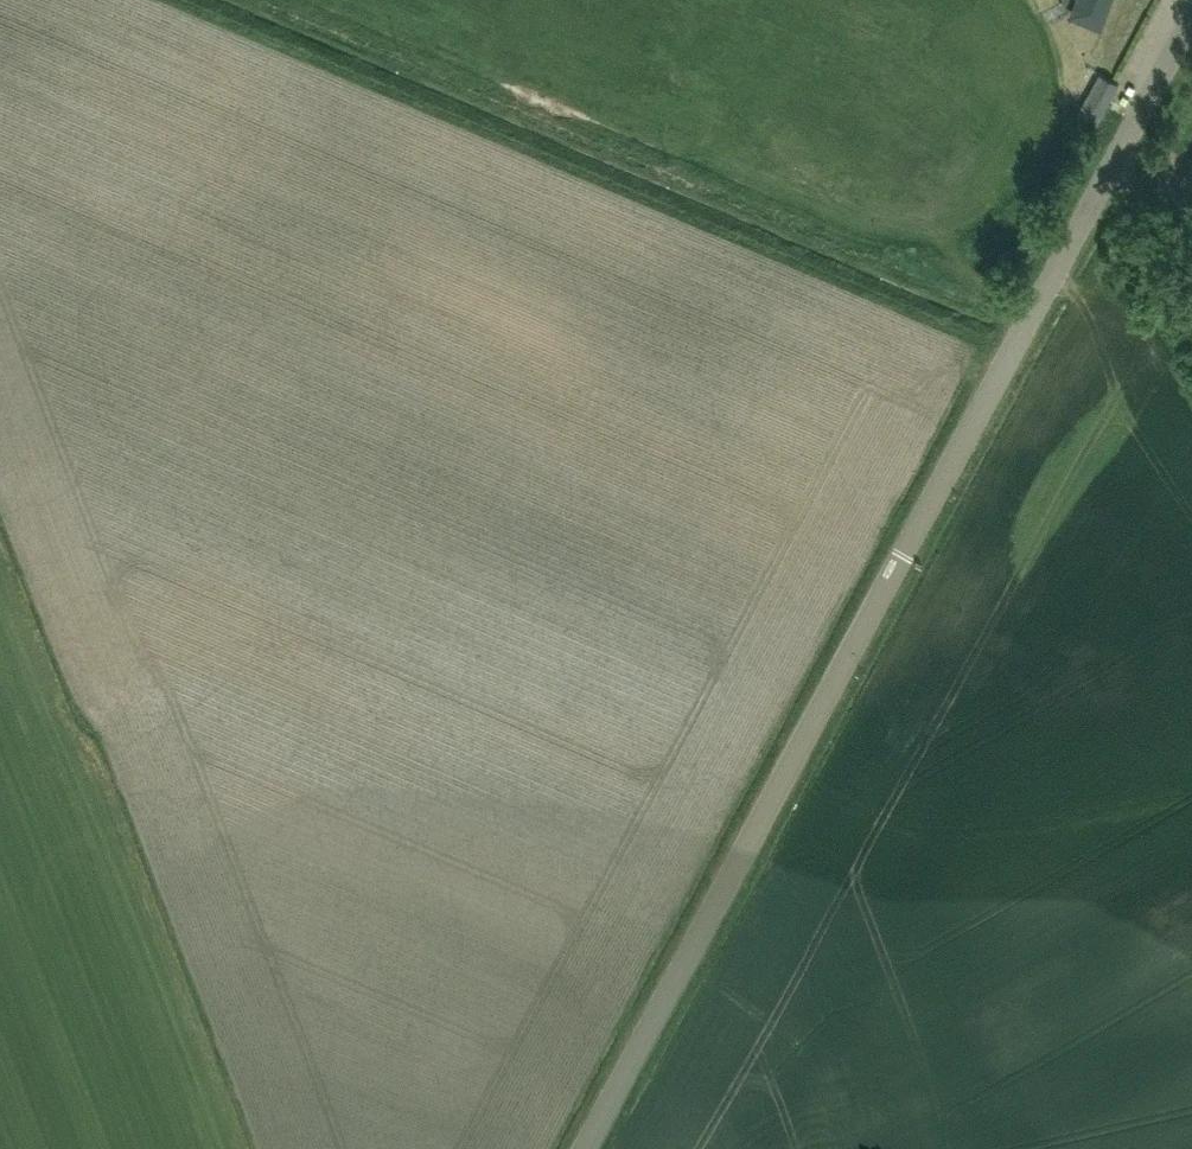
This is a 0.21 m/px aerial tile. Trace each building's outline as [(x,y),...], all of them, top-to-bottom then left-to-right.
[(1079,17),(1099,26),(1110,0),(1086,0),(1079,17)] [(1118,84),(1100,74),(1075,120),(1093,130),(1118,84)]
